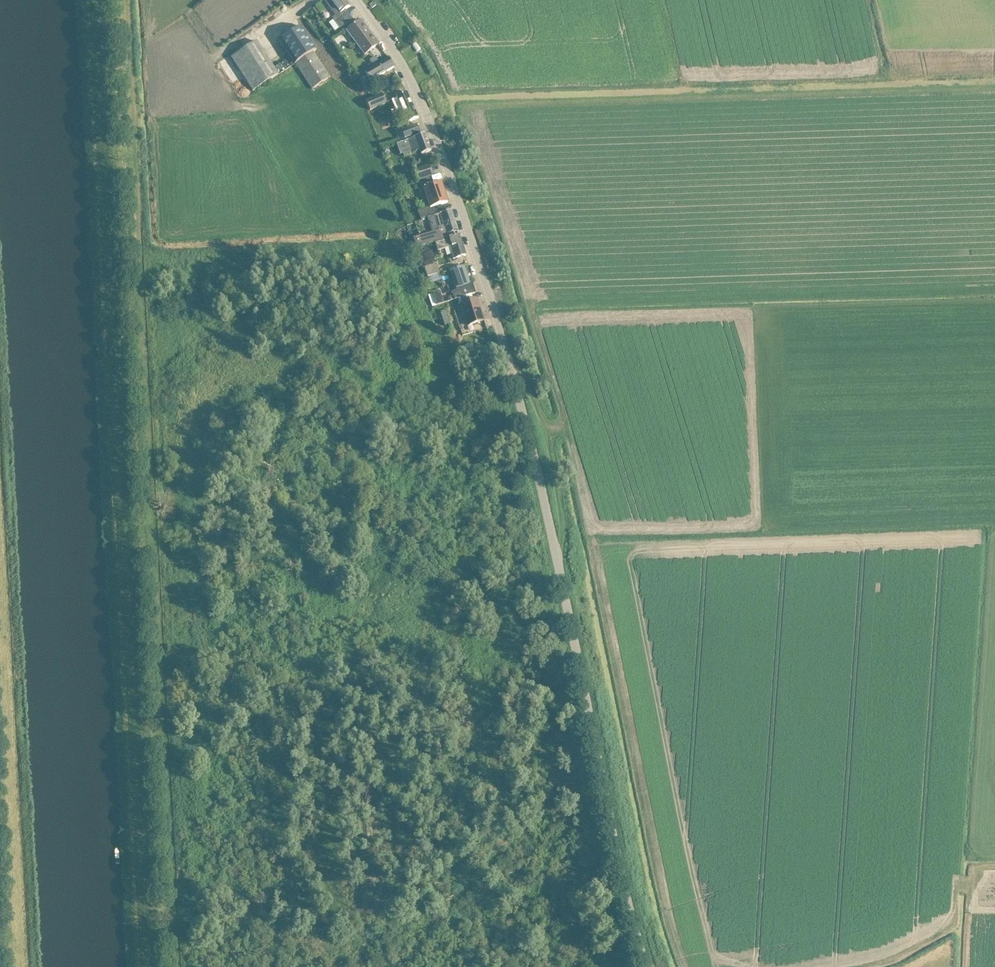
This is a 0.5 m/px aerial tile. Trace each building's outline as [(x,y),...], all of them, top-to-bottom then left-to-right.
[(324,0),(336,17),(333,19),(340,28),(352,20),(345,11),(350,7),(345,0),(324,0)] [(360,21),(352,27),(346,31),(365,55),(378,45),(360,21)] [(301,27),(279,41),(311,90),(330,78),(312,52),(315,50),(301,27)] [(333,27),(328,30),(333,39),(339,36),(333,27)] [(253,91),(283,72),(281,68),(275,72),(256,42),(232,58),(253,91)] [(370,61),(373,66),(378,61),(375,57),(370,61)] [(388,59),(365,72),(370,81),(371,82),(371,81),(393,68),(388,59)] [(407,93),(398,97),(395,98),(395,99),(392,101),(396,111),(400,109),(400,110),(402,114),(406,124),(418,118),(407,93)] [(382,94),(366,102),(370,111),(386,103),(382,94)] [(417,125),(401,131),(404,139),(420,133),(417,125)] [(402,142),(397,144),(401,155),(403,154),(404,156),(412,153),(419,151),(421,155),(431,152),(429,147),(425,134),(415,138),(402,142)] [(429,166),(414,172),(418,181),(432,176),(429,166)] [(430,217),(440,213),(443,212),(441,205),(448,202),(441,182),(423,188),(430,208),(418,212),(420,220),(430,217)] [(442,240),(442,239),(441,236),(458,231),(451,210),(441,214),(440,213),(430,217),(435,232),(415,238),(418,248),(423,247),(435,243),(442,240)] [(442,240),(435,243),(438,253),(448,249),(452,260),(466,256),(459,235),(447,239),(442,240)] [(436,264),(424,268),(427,277),(439,273),(436,264)] [(454,269),(449,271),(456,291),(452,292),(454,300),(458,299),(471,295),(475,294),(472,285),(470,286),(464,266),(454,269)] [(447,280),(439,284),(442,290),(451,286),(447,280)] [(437,305),(444,303),(440,291),(433,293),(437,305)] [(471,295),(458,299),(459,305),(461,305),(468,326),(482,322),(484,321),(477,299),(473,301),(471,295)] [(444,303),(437,305),(437,306),(438,305),(446,327),(451,326),(444,303)] [(481,361),(479,355),(472,357),(474,363),(481,361)]
